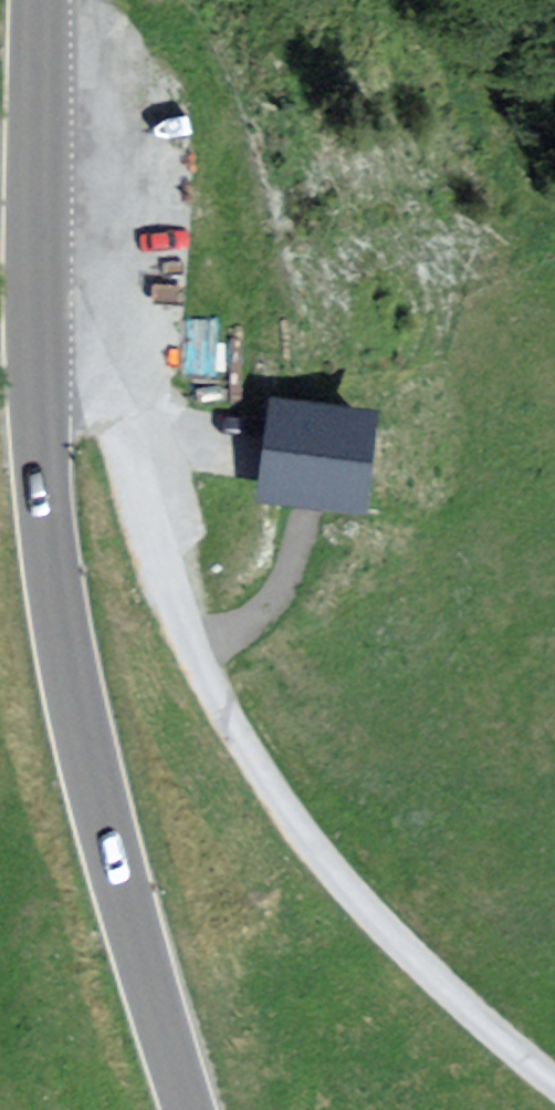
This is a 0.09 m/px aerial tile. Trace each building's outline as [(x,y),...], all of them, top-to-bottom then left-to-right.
[(370,416),(276,404),(265,493),(359,505),(370,416)]
